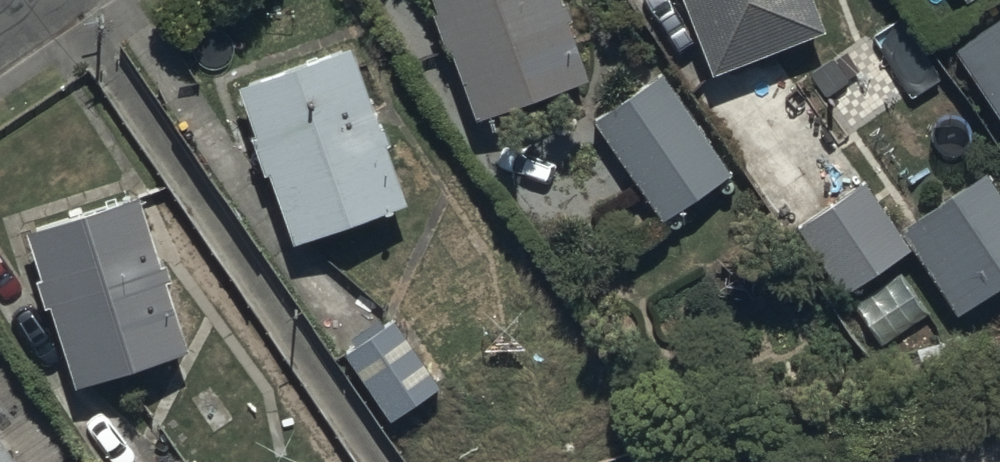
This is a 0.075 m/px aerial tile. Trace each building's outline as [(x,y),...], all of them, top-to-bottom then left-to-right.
[(480,110),(593,69),(568,0),(440,0),(480,110)] [(827,21),(818,0),(688,0),(716,68),(827,21)] [(955,43),(999,111),(999,13),(955,43)] [(354,39),(243,77),(261,128),(253,130),(266,168),(274,165),(298,235),(410,196),(392,143),(396,141),(389,120),(382,122),(354,39)] [(662,69),(597,118),(668,213),(734,164),(662,69)] [(914,241),(960,309),(999,282),(999,181),(988,164),(902,223),(914,241)] [(914,241),(902,223),(868,174),(798,222),(844,289),(914,241)] [(141,188),(30,225),(80,378),(191,342),(141,188)] [(343,345),(390,413),(440,379),(393,311),(343,345)] [(0,422),(0,461),(27,461),(0,422)]
